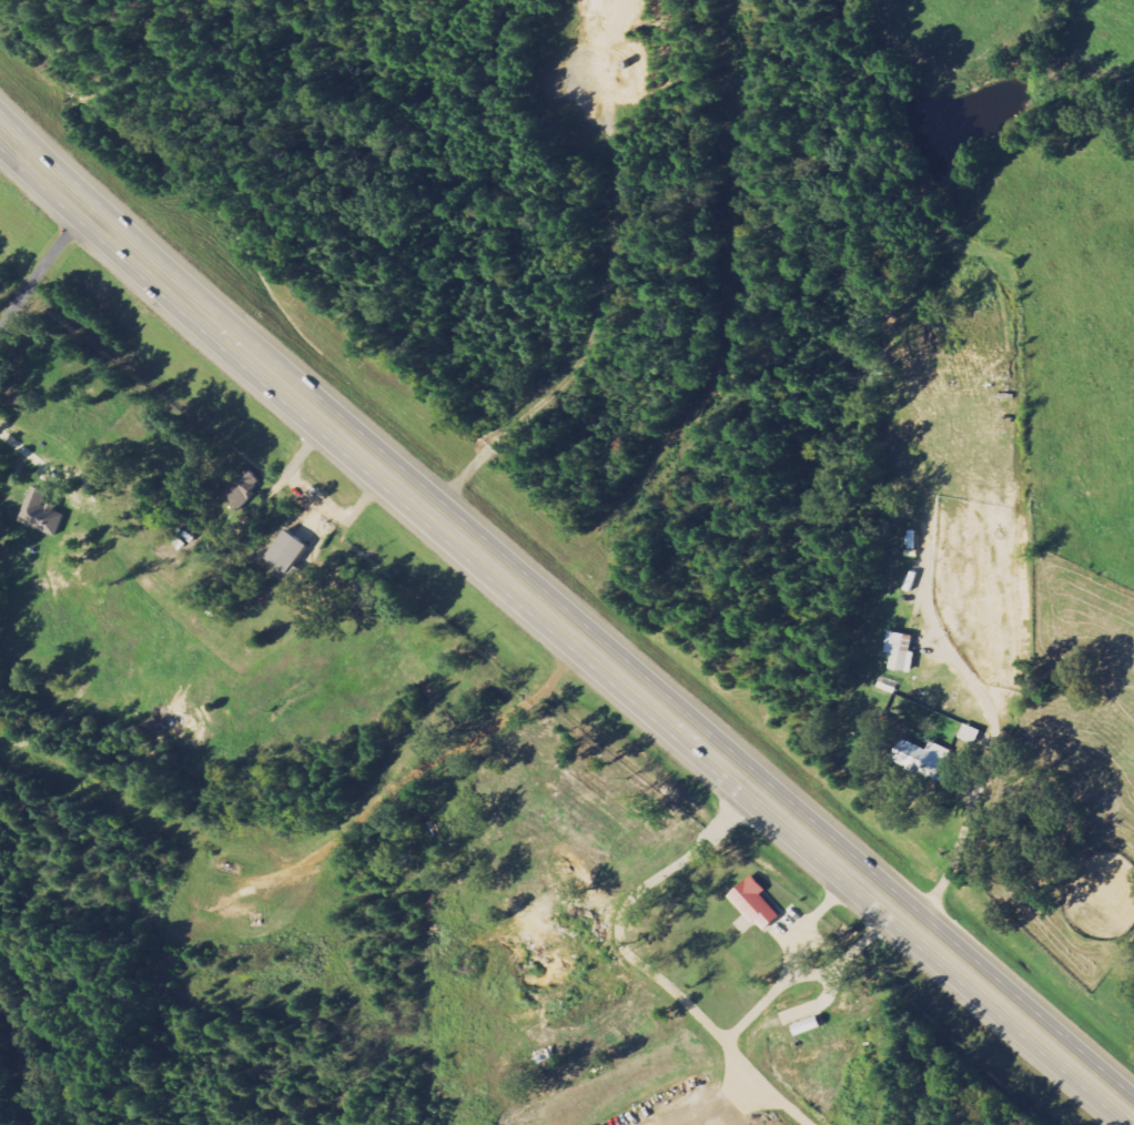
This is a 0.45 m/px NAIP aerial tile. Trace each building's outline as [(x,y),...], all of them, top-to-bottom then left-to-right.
[(247,505),(270,484),(256,469),(233,490),(247,505)] [(24,522),(62,537),(70,515),(61,512),(63,508),(51,503),(55,492),(38,485),(24,522)] [(316,546),(292,530),(273,558),(296,574),(316,546)] [(956,750),(934,742),(932,748),(906,739),(897,765),(954,784),(959,771),(950,768),(956,750)] [(734,899),(770,933),(787,915),(766,896),(772,889),(757,875),(734,899)]
